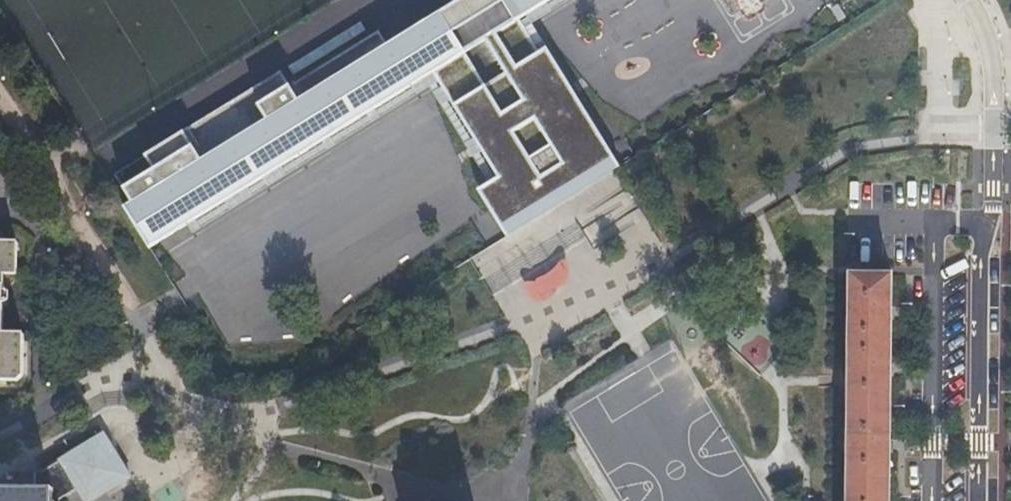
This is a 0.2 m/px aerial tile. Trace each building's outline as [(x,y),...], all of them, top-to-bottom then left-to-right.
[(547,0),(428,0),(258,104),(267,119),(164,182),(156,169),(125,188),(134,202),(126,206),(139,228),(149,244),(547,0)] [(21,377),(25,372),(26,331),(5,330),(6,282),(11,282),(15,281),(18,279),(19,276),(19,237),(0,236),(0,377),(21,377)] [(557,292),(557,288),(562,288),(565,283),(568,276),(568,270),(568,265),(566,261),(564,261),(562,261),(559,264),(556,268),(552,272),(547,275),(543,278),(538,278),(535,280),(534,282),(527,282),(524,282),(522,285),(523,288),(524,291),(525,294),(527,295),(529,295),(532,298),(533,300),(536,302),(540,303),(544,301),(550,298),(555,294),(557,292)] [(848,500),(889,500),(890,452),(893,452),(893,440),(890,440),(891,376),(893,376),(894,365),(891,365),(892,319),(894,319),(895,306),(892,306),(893,274),(851,274),(848,500)] [(62,497),(76,488),(85,500),(92,500),(134,475),(106,430),(37,472),(62,471),(62,497)] [(62,497),(62,471),(37,472),(15,472),(16,488),(0,488),(0,500),(62,500),(62,497)]
